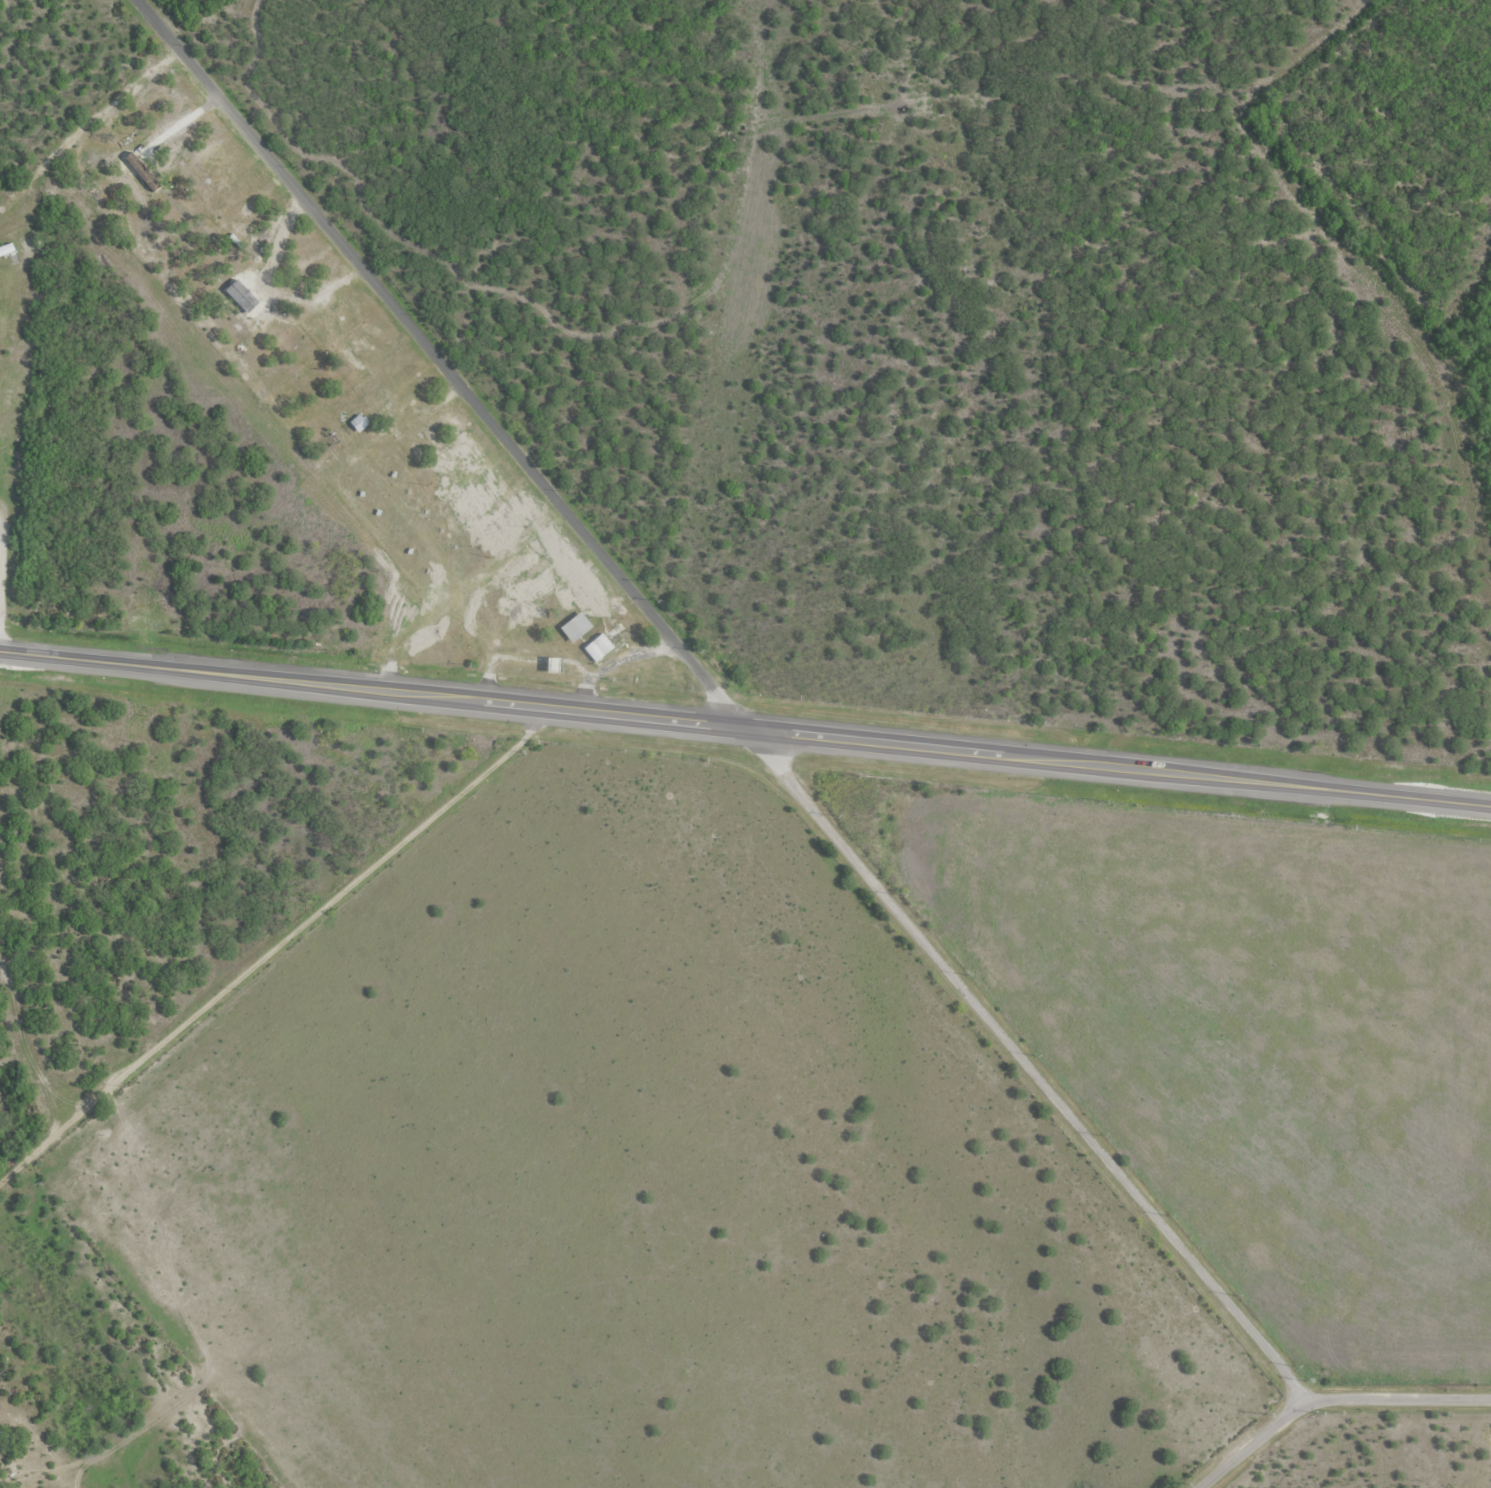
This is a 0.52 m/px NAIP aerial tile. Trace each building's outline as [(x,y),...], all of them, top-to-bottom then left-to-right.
[(10,253),(0,256),(0,246),(7,244),(10,253)] [(345,423),(357,414),(365,424),(353,434),(345,423)] [(571,642),(560,628),(581,611),(593,625),(571,642)] [(583,647),(602,632),(613,647),(594,662),(583,647)]
